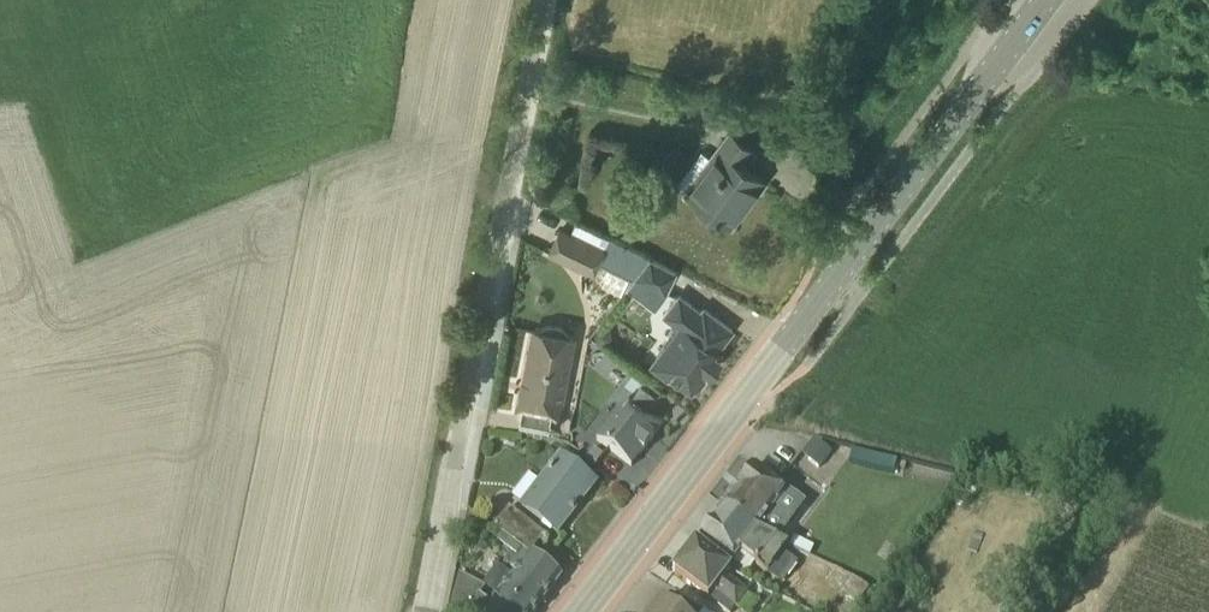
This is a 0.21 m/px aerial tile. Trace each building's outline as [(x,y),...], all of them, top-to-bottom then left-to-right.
[(702,152),(677,186),(728,224),(764,178),(747,164),(757,150),(731,130),(710,158),(702,152)] [(560,230),(549,252),(593,274),(604,252),(560,230)] [(676,272),(648,258),(637,280),(665,294),(676,272)] [(679,326),(651,366),(691,394),(734,333),(677,292),(661,314),(679,326)] [(536,332),(518,421),(559,429),(577,340),(536,332)] [(643,382),(596,442),(628,468),(662,425),(645,412),(659,394),(643,382)] [(815,436),(787,482),(806,494),(823,467),(829,470),(841,452),(815,436)] [(520,506),(555,533),(592,484),(557,458),(520,506)] [(755,468),(724,509),(755,532),(786,492),(755,468)] [(755,532),(724,509),(700,541),(746,576),(754,566),(780,586),(795,567),(782,556),(786,550),(755,532)] [(515,548),(530,557),(545,539),(511,511),(496,530),(515,548)] [(730,572),(694,546),(672,576),(707,602),(713,594),(736,611),(748,595),(725,579),(730,572)] [(559,581),(530,557),(515,548),(504,563),(516,572),(511,579),(498,569),(484,588),(463,575),(451,611),(535,611),(559,581)] [(867,591),(834,574),(826,588),(860,605),(867,591)] [(657,601),(649,611),(672,611),(657,601)]
